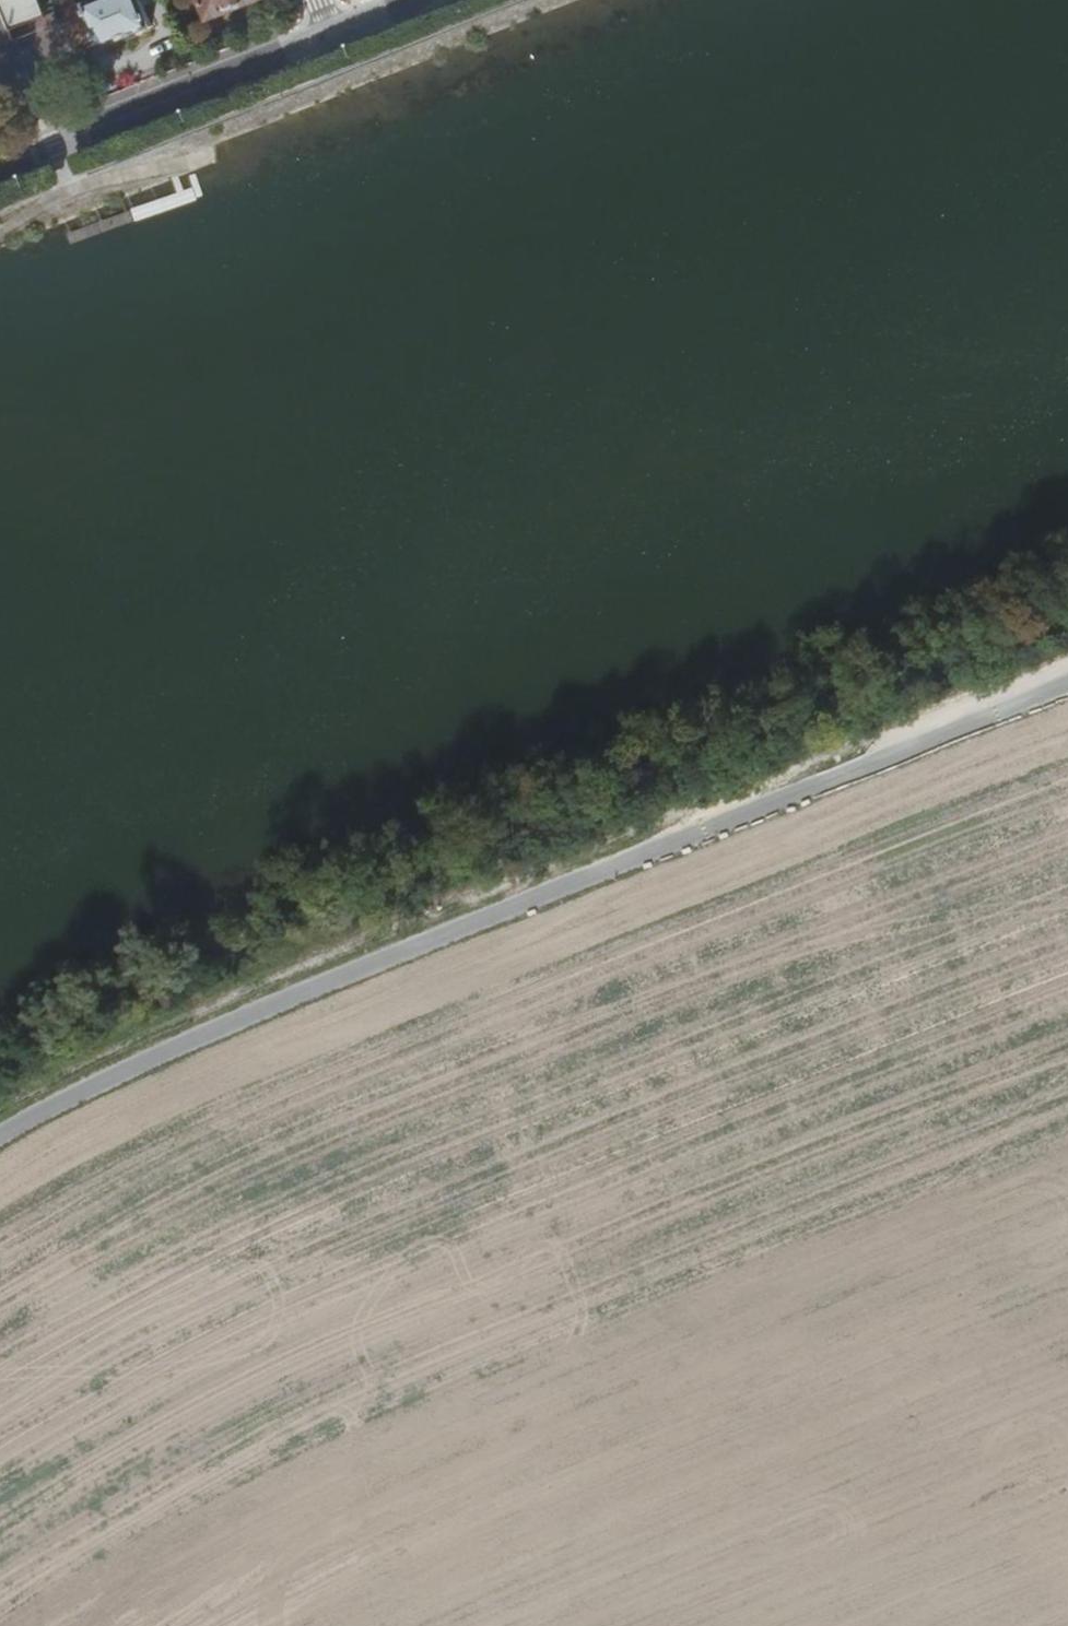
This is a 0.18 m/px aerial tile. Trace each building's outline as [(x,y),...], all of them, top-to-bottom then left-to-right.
[(53,32),(40,0),(0,0),(0,48),(9,44),(11,49),(53,32)] [(82,51),(100,44),(101,47),(154,27),(143,0),(87,0),(87,1),(85,2),(86,6),(80,8),(77,0),(72,0),(63,4),(82,51)] [(247,0),(204,0),(210,15),(247,0)]
